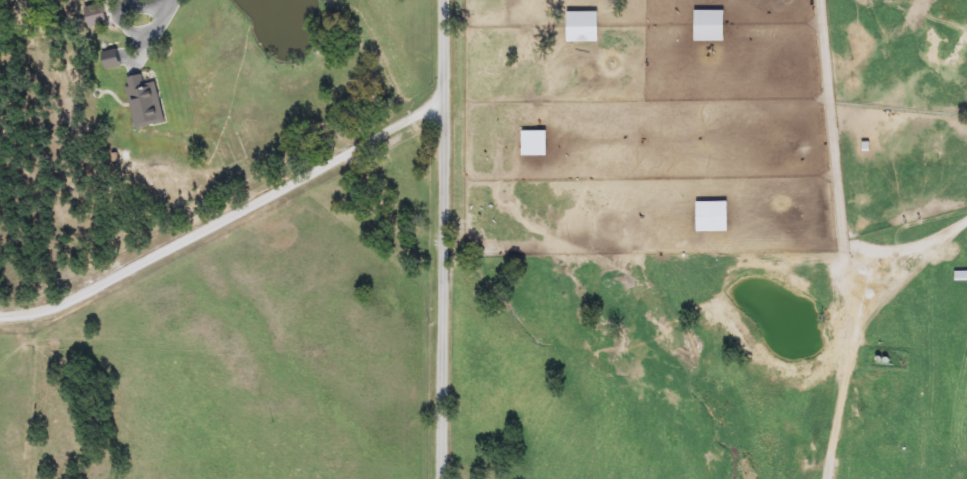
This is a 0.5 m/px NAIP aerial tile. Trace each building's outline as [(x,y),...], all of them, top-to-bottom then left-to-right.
[(125,76),(141,73),(143,82),(156,79),(164,122),(134,128),(125,76)] [(546,155),(520,155),(520,130),(546,130),(546,155)]
